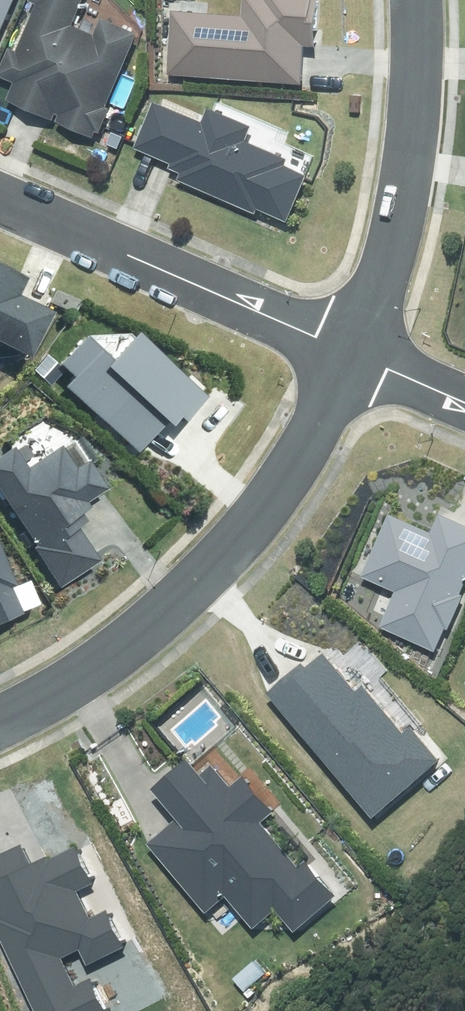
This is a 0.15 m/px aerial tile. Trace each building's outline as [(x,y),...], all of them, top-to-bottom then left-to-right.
[(0,76),(0,77),(15,83),(8,101),(95,138),(141,30),(105,15),(97,34),(71,23),(81,0),(40,0),(19,48),(13,45),(0,76)] [(14,0),(0,0),(0,33),(14,0)] [(167,12),(164,78),(303,83),(305,44),(315,45),(316,0),(246,0),(245,15),(167,12)] [(206,123),(161,101),(138,151),(182,172),(179,179),(258,216),(261,209),(287,221),(309,175),(284,163),(286,158),(246,139),(253,125),(214,106),(206,123)] [(16,370),(38,323),(4,307),(12,289),(0,284),(0,369),(16,370)] [(68,380),(61,388),(137,459),(145,451),(151,457),(204,401),(133,335),(108,362),(80,336),(52,365),(68,380)] [(56,446),(23,467),(11,448),(0,455),(0,500),(57,590),(95,566),(72,529),(91,517),(82,502),(99,491),(80,461),(69,468),(56,446)] [(444,515),(436,533),(393,513),(364,576),(400,593),(384,627),(436,652),(464,590),(464,525),(444,515)] [(0,567),(0,622),(14,616),(1,587),(8,584),(0,567)] [(265,692),(371,817),(438,761),(409,727),(401,733),(362,688),(356,693),(322,653),(305,667),(301,662),(265,692)] [(176,820),(146,846),(203,913),(223,896),(251,930),(274,911),(293,933),(336,897),(306,861),(297,868),(259,824),(272,813),(240,776),(227,787),(208,765),(195,776),(183,761),(150,789),(176,820)] [(33,1010),(103,1010),(88,981),(73,988),(58,958),(78,949),(86,965),(123,947),(105,910),(88,919),(74,890),(91,882),(74,847),(47,860),(45,855),(27,864),(18,845),(0,854),(0,943),(33,1010)]
